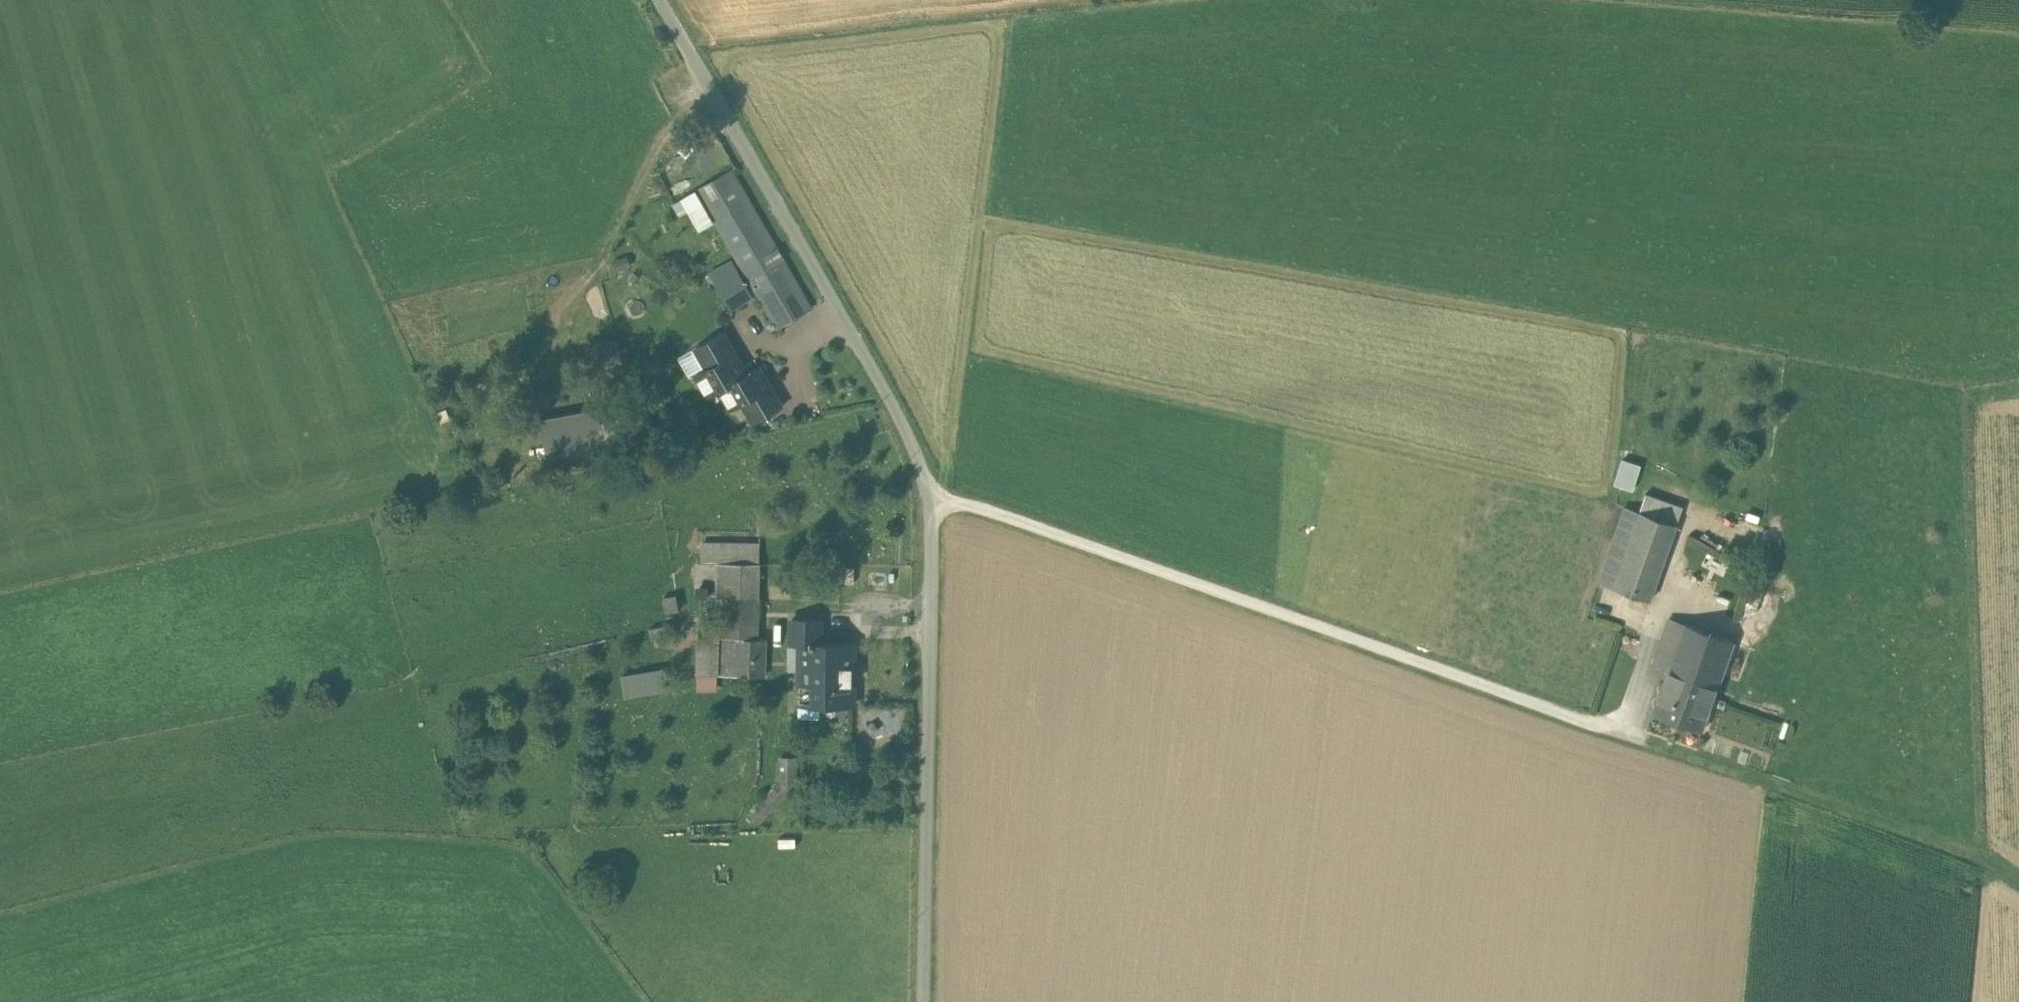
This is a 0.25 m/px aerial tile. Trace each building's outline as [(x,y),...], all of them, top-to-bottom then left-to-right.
[(813,307),(732,170),(694,193),(775,329),(813,307)] [(731,260),(707,274),(727,309),(751,296),(731,260)] [(729,328),(684,355),(708,393),(718,387),(753,368),(729,328)] [(754,421),(785,404),(763,363),(753,368),(718,387),(730,409),(743,402),(754,421)] [(539,415),(546,461),(606,451),(599,405),(539,415)] [(1635,484),(1635,457),(1622,457),(1622,484),(1635,484)] [(1596,584),(1653,602),(1678,525),(1621,507),(1596,584)] [(763,544),(699,543),(696,674),(760,675),(763,544)] [(797,682),(797,704),(857,705),(859,642),(823,642),(823,618),(789,618),(789,682),(797,682)] [(1706,733),(1737,641),(1667,618),(1652,663),(1669,669),(1653,715),(1706,733)] [(625,696),(664,692),(662,667),(623,671),(625,696)]
